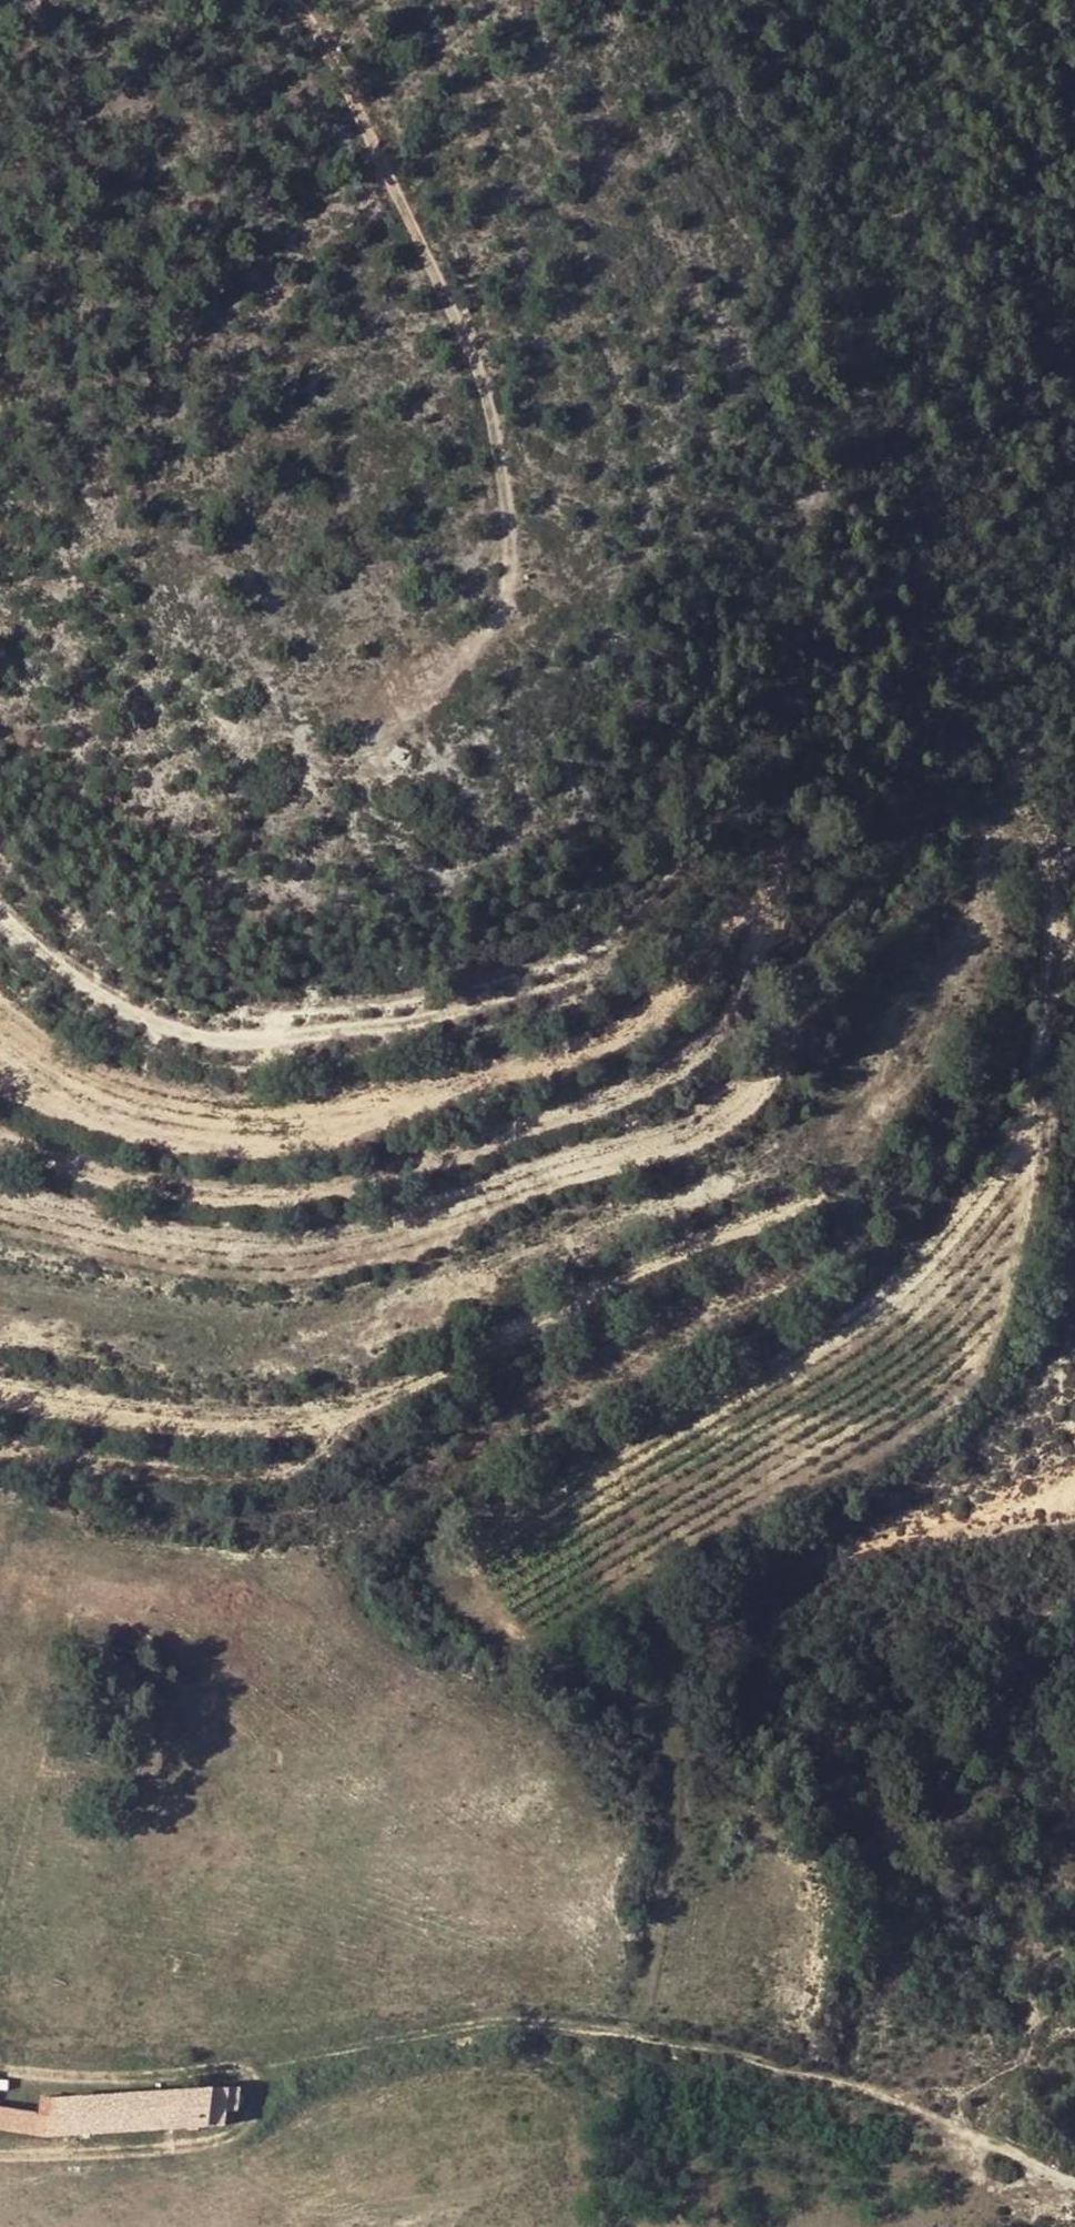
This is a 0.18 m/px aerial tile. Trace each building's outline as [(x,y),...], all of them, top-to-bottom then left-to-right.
[(42,2137),(207,2127),(211,2089),(41,2095),(41,2115),(42,2137)] [(0,2107),(0,2130),(42,2137),(41,2115),(0,2107)]
